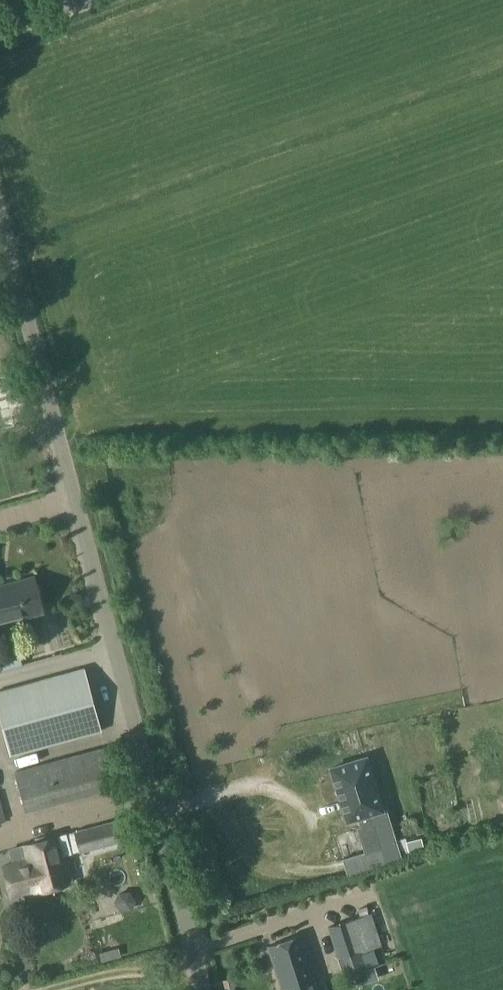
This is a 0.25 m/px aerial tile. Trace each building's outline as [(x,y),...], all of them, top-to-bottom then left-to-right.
[(44,613),(35,580),(0,589),(0,625),(44,613)] [(23,665),(21,660),(19,651),(0,656),(0,671),(23,665)] [(0,693),(0,718),(11,758),(102,733),(85,670),(0,693)] [(115,786),(105,748),(15,772),(26,810),(115,786)] [(382,810),(366,757),(331,768),(347,821),(358,817),(361,827),(358,828),(365,852),(381,847),(374,823),(372,824),(369,814),(382,810)] [(118,821),(73,833),(79,854),(109,846),(112,854),(123,851),(121,843),(124,842),(118,821)] [(26,861),(4,867),(12,897),(34,891),(35,893),(72,884),(60,838),(23,848),(26,861)] [(328,928),(338,963),(342,978),(378,965),(373,949),(392,943),(382,911),(328,928)] [(268,948),(281,989),(284,989),(317,989),(313,978),(316,977),(303,937),(268,948)]
